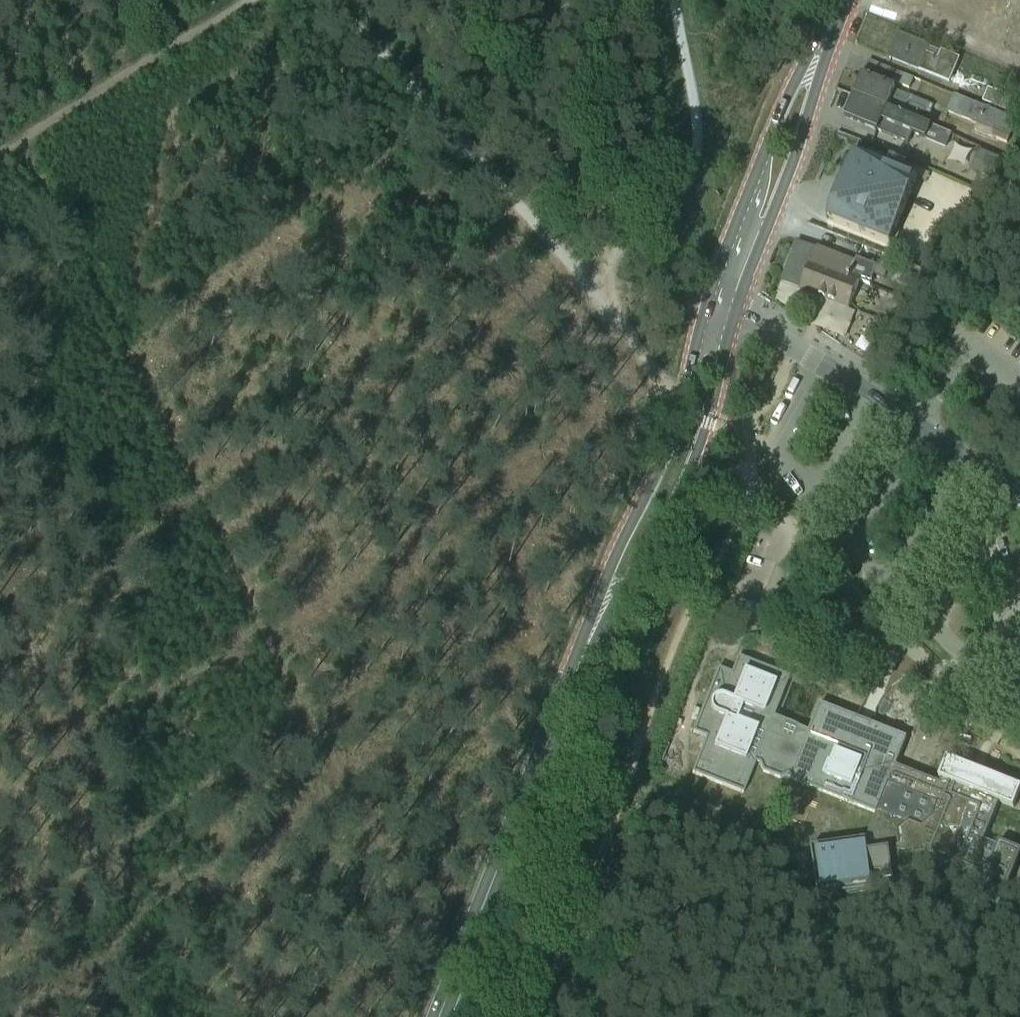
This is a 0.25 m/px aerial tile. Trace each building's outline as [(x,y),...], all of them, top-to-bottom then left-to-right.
[(883,56),(943,77),(953,52),(892,30),(883,56)] [(1019,79),(1019,53),(1012,76),(1019,79)] [(868,60),(854,95),(879,104),(886,85),(868,60)] [(845,116),(870,128),(879,104),(854,95),(845,116)] [(945,118),(1002,137),(1010,114),(953,95),(945,118)] [(855,154),(829,218),(891,243),(917,179),(855,154)] [(774,279),(841,307),(859,264),(793,236),(774,279)] [(737,565),(735,576),(754,579),(756,569),(737,565)] [(731,675),(718,669),(693,733),(694,734),(695,733),(706,737),(692,772),(713,780),(714,779),(723,782),(722,784),(742,792),(755,761),(760,763),(763,771),(780,777),(787,775),(792,776),(791,778),(876,812),(888,782),(939,803),(934,818),(922,826),(909,822),(898,830),(900,843),(891,853),(892,866),(905,871),(916,863),(930,868),(939,860),(950,864),(952,877),(965,883),(976,875),(984,878),(976,901),(997,910),(1019,850),(1019,849),(999,841),(994,854),(979,848),(991,819),(1019,830),(1019,820),(995,810),(998,800),(1013,806),(1019,789),(1019,788),(979,772),(947,759),(938,783),(895,766),(906,738),(870,724),(868,727),(861,724),(855,722),(856,718),(820,704),(809,732),(771,718),(787,678),(737,658),(731,675)] [(888,782),(876,812),(867,836),(811,846),(818,897),(873,889),(871,875),(882,874),(883,878),(894,877),(892,866),(891,853),(900,843),(898,830),(909,822),(922,826),(934,818),(939,803),(888,782)]
